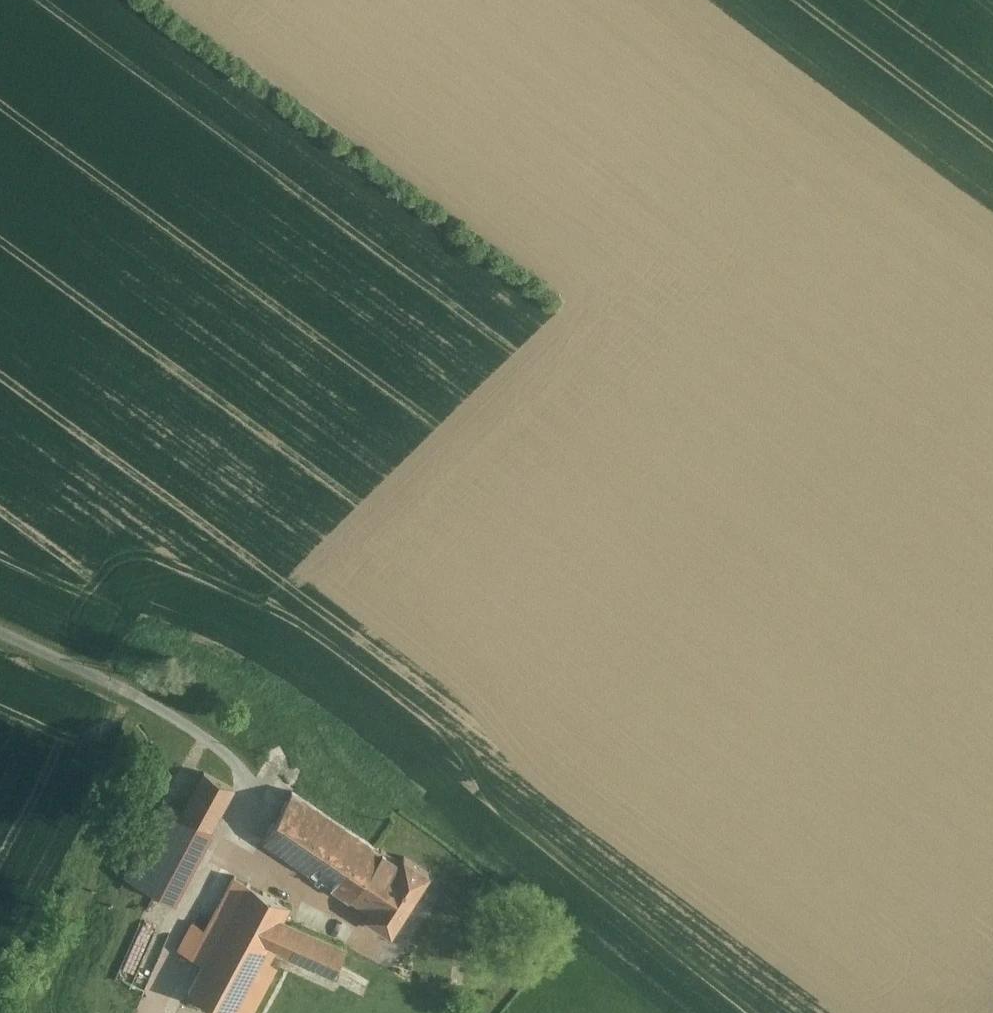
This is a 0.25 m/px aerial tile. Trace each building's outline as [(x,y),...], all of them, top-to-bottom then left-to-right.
[(243,777),(210,761),(188,806),(172,798),(134,875),(184,899),(243,777)] [(444,867),(300,777),(260,842),(404,931),(444,867)] [(302,894),(240,863),(225,893),(211,887),(182,944),(208,957),(194,983),(244,1009),(279,940),(338,970),(356,936),(296,905),(302,894)]
